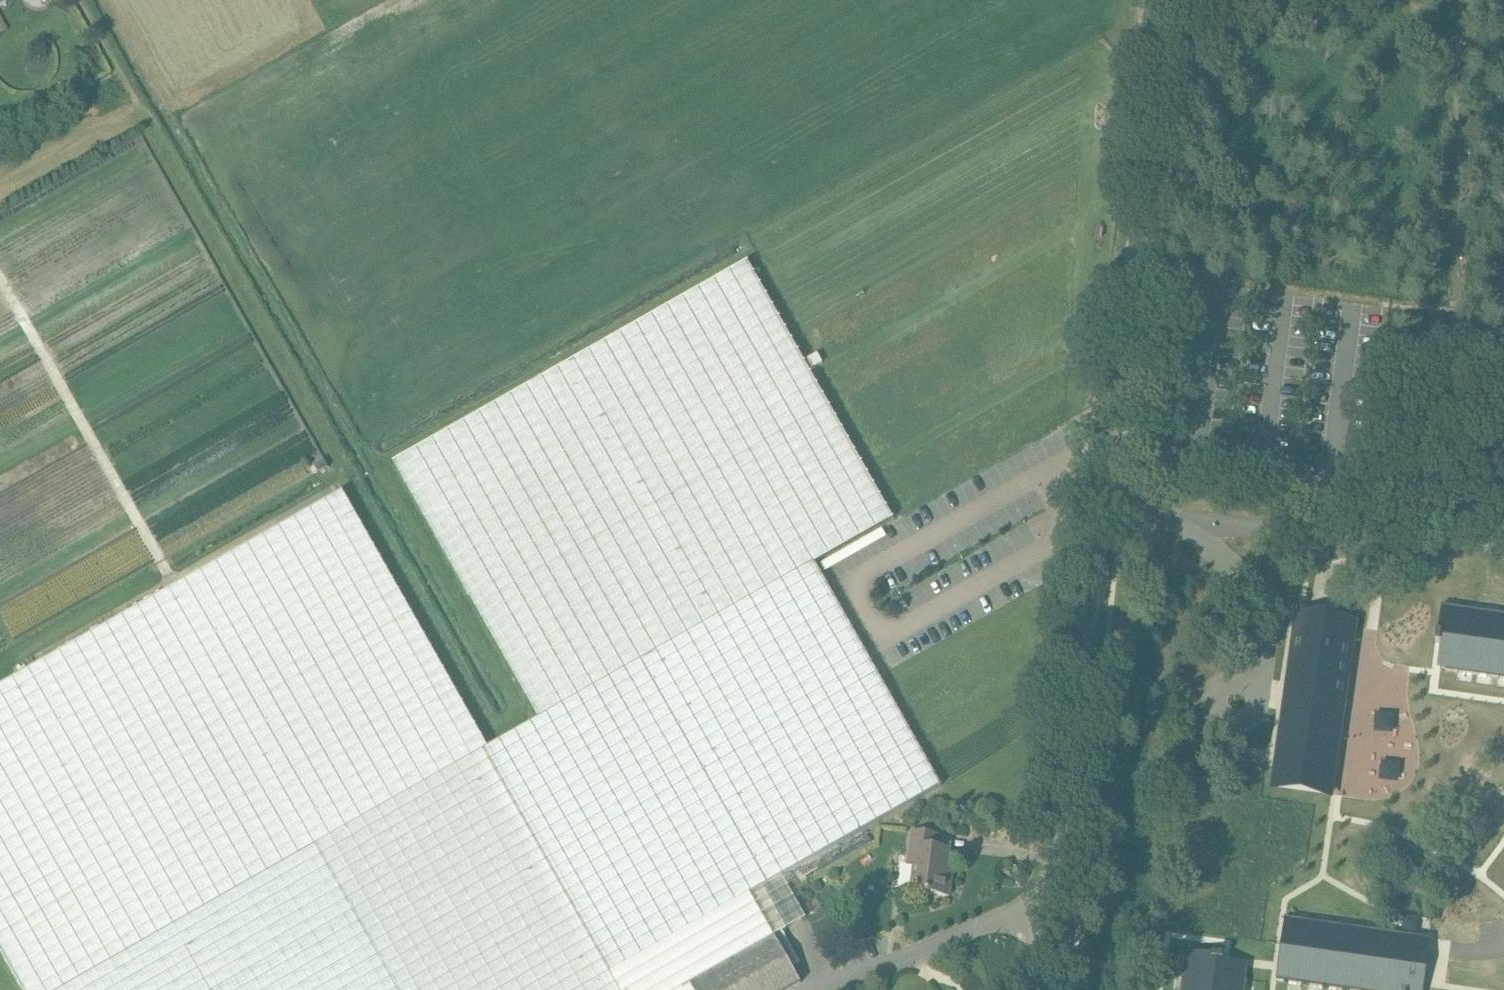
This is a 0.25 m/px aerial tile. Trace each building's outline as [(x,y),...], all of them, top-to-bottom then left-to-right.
[(0,687),(0,951),(22,989),(790,989),(800,984),(799,982),(792,968),(791,968),(774,936),(782,932),(787,929),(763,888),(940,785),(880,676),(815,560),(892,517),(748,262),(394,463),(537,717),(538,719),(488,748),(342,492),(238,552),(182,584),(169,591),(151,601),(0,687)] [(318,473),(328,468),(323,460),(313,466),(318,473)] [(1434,644),(1448,647),(1444,673),(1503,682),(1503,617),(1441,607),(1437,633),(1436,633),(1434,644)] [(1295,633),(1276,770),(1327,777),(1331,739),(1343,656),(1352,657),(1354,642),(1344,640),(1346,623),(1307,618),(1305,635),(1295,633)] [(938,849),(939,836),(913,832),(909,862),(915,863),(911,892),(949,897),(952,876),(947,875),(950,851),(938,849)] [(1281,945),(1289,946),(1284,982),(1342,989),(1424,989),(1425,986),(1415,984),(1416,981),(1418,965),(1427,966),(1431,938),(1285,917),(1281,945)] [(829,918),(811,926),(820,949),(838,942),(829,918)] [(1181,989),(1246,989),(1248,981),(1221,977),(1224,956),(1213,954),(1213,955),(1209,955),(1186,952),(1181,989)]
